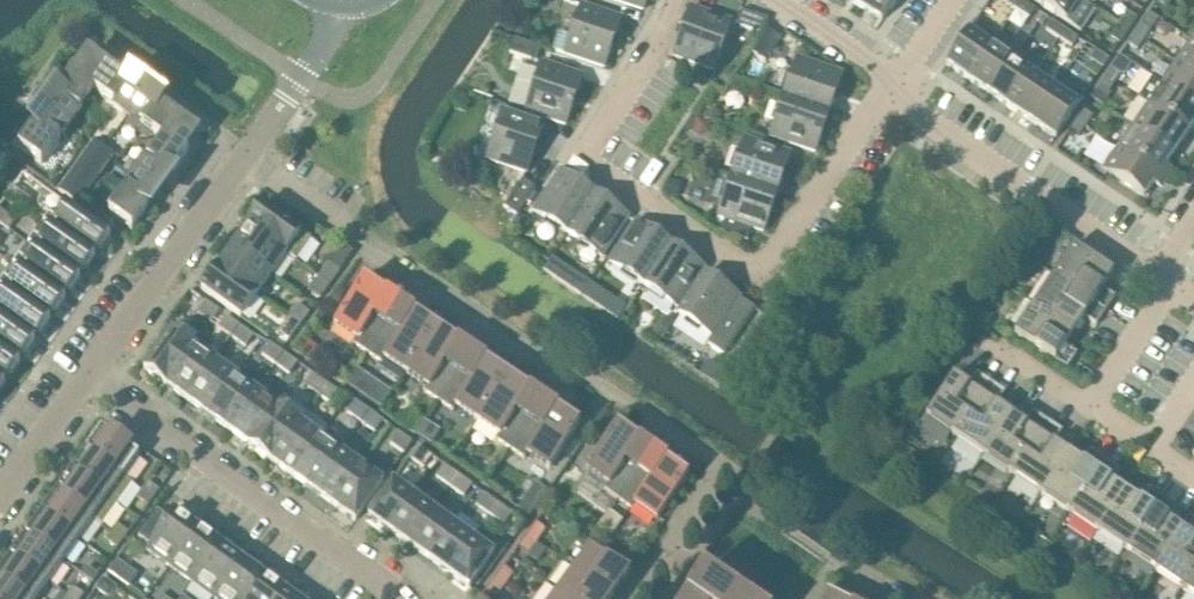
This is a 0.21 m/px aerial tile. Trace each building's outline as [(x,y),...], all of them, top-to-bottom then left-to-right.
[(643,12),(647,0),(607,0),(643,12)] [(854,4),(855,5),(855,6),(856,7),(857,8),(858,8),(859,9),(864,0),(848,0),(854,4)] [(859,9),(860,9),(861,10),(862,11),(863,11),(864,11),(882,23),(889,12),(891,11),(892,9),(894,6),(896,1),(897,0),(864,0),(859,9)] [(1003,2),(1016,11),(1022,2),(1018,0),(1005,0),(1003,2)] [(1032,1),(1080,33),(1095,10),(1086,4),(1080,0),(1033,0),(1032,1)] [(1156,2),(1166,9),(1172,0),(1158,0),(1156,2)] [(1022,2),(1016,11),(1029,20),(1035,11),(1022,2)] [(581,6),(570,37),(562,34),(558,35),(553,51),(564,56),(604,69),(621,20),(581,6)] [(730,23),(691,9),(673,58),(713,72),(730,23)] [(767,21),(740,12),(735,26),(762,36),(767,21)] [(1119,26),(1128,32),(1136,19),(1128,14),(1119,26)] [(1148,14),(1134,35),(1144,42),(1158,21),(1148,14)] [(1052,23),(1046,31),(1059,40),(1065,31),(1052,23)] [(954,53),(954,55),(946,66),(963,78),(965,80),(968,82),(997,39),(974,24),(961,44),(958,47),(956,50),(954,53)] [(1111,39),(1119,45),(1128,32),(1119,26),(1111,39)] [(752,54),(765,63),(781,39),(768,31),(752,54)] [(1065,31),(1059,40),(1072,49),(1077,40),(1065,31)] [(1128,45),(1137,52),(1144,42),(1134,35),(1128,45)] [(974,85),(990,96),(1019,54),(997,39),(968,82),(971,84),(974,85)] [(542,49),(514,40),(509,54),(537,64),(542,49)] [(1176,64),(1193,76),(1193,45),(1190,42),(1176,64)] [(1096,52),(1090,61),(1103,69),(1109,61),(1096,52)] [(1019,54),(990,96),(1006,107),(1011,111),(1034,77),(1040,68),(1019,54)] [(783,100),(829,115),(842,76),(797,60),(783,100)] [(542,64),(525,113),(566,127),(582,78),(542,64)] [(1161,85),(1193,107),(1193,76),(1176,64),(1161,85)] [(47,110),(70,126),(94,93),(90,66),(82,76),(75,71),(47,110)] [(128,117),(144,94),(105,66),(100,73),(90,66),(94,93),(128,117)] [(1112,69),(1105,78),(1115,85),(1121,75),(1112,69)] [(1034,77),(1011,111),(1015,113),(1017,114),(1033,125),(1055,91),(1034,77)] [(1115,85),(1105,78),(1099,88),(1108,95),(1115,85)] [(1137,100),(1147,106),(1187,134),(1193,124),(1193,107),(1161,85),(1151,79),(1137,100)] [(1055,140),(1078,106),(1084,97),(1061,82),(1055,91),(1033,125),(1055,140)] [(144,94),(128,117),(162,141),(189,137),(178,130),(184,122),(144,94)] [(829,115),(783,100),(770,139),(815,154),(829,115)] [(1187,134),(1147,106),(1133,128),(1173,155),(1187,134)] [(70,126),(47,110),(19,149),(42,166),(70,126)] [(706,110),(703,120),(715,124),(718,114),(706,110)] [(1076,121),(1086,128),(1093,118),(1083,111),(1076,121)] [(543,125),(503,112),(487,161),(527,175),(543,125)] [(1086,128),(1076,121),(1070,131),(1080,138),(1086,128)] [(699,122),(695,134),(702,136),(709,132),(711,125),(699,122)] [(1133,128),(1118,149),(1159,176),(1167,183),(1174,173),(1165,167),(1173,155),(1133,128)] [(137,175),(160,192),(189,152),(181,147),(189,137),(162,141),(137,175)] [(731,179),(777,195),(790,155),(745,140),(731,179)] [(104,149),(94,142),(82,159),(92,166),(104,149)] [(114,157),(114,156),(104,149),(92,166),(102,173),(114,157)] [(1118,149),(1103,172),(1144,199),(1152,186),(1161,192),(1167,183),(1159,176),(1118,149)] [(82,159),(70,176),(80,183),(92,166),(82,159)] [(90,190),(102,173),(92,166),(80,183),(90,190)] [(568,235),(594,195),(560,172),(533,212),(568,235)] [(160,192),(137,175),(109,214),(132,231),(160,192)] [(59,192),(69,199),(80,183),(70,176),(59,192)] [(777,195),(731,179),(718,218),(724,221),(720,234),(747,243),(752,230),(763,234),(777,195)] [(504,208),(517,217),(535,189),(523,180),(504,208)] [(669,182),(664,196),(677,200),(681,186),(669,182)] [(78,206),(90,190),(80,183),(69,199),(79,206),(78,206)] [(14,188),(8,197),(25,209),(31,200),(14,188)] [(568,235),(562,244),(574,252),(580,243),(602,258),(629,219),(594,195),(568,235)] [(302,233),(263,205),(247,227),(286,255),(287,255),(297,261),(312,240),(302,233)] [(50,215),(43,224),(50,229),(51,228),(90,256),(91,256),(95,250),(100,253),(102,250),(111,238),(67,207),(57,220),(50,215)] [(9,231),(16,222),(0,211),(0,225),(9,231)] [(518,214),(512,224),(522,230),(528,221),(518,214)] [(650,276),(670,246),(636,223),(609,263),(643,286),(650,276)] [(286,255),(247,227),(232,248),(271,276),(286,255)] [(34,236),(28,245),(35,250),(36,249),(75,277),(76,277),(80,271),(85,274),(87,271),(96,259),(91,256),(90,256),(51,228),(50,229),(42,241),(34,236)] [(670,246),(650,276),(643,286),(678,309),(705,269),(670,246)] [(271,276),(232,248),(217,269),(256,297),(271,276)] [(1053,277),(1105,313),(1115,299),(1103,291),(1113,276),(1072,248),(1053,277)] [(19,257),(13,266),(20,271),(21,270),(61,298),(65,292),(70,295),(72,292),(80,280),(76,277),(75,277),(36,249),(35,250),(26,262),(19,257)] [(1016,256),(1010,265),(1019,271),(1025,262),(1016,256)] [(319,278),(330,286),(340,273),(329,265),(319,278)] [(0,284),(0,288),(5,292),(6,291),(46,319),(50,313),(55,316),(57,313),(65,301),(61,298),(21,270),(20,271),(13,266),(4,278),(0,284)] [(256,297),(217,269),(202,291),(241,319),(256,297)] [(578,275),(568,290),(580,298),(590,283),(578,275)] [(740,299),(706,276),(679,316),(712,338),(707,345),(724,357),(755,311),(740,301),(740,299)] [(1033,306),(1074,334),(1084,319),(1096,327),(1105,313),(1053,277),(1033,306)] [(309,292),(320,300),(330,286),(319,278),(309,292)] [(367,355),(400,306),(364,281),(334,325),(356,340),(353,345),(367,355)] [(30,340),(31,340),(35,334),(40,337),(42,333),(50,322),(46,319),(6,291),(5,292),(0,299),(0,319),(30,340)] [(617,323),(627,308),(615,300),(605,315),(617,323)] [(211,324),(219,312),(205,302),(197,314),(211,324)] [(288,320),(299,328),(309,314),(298,306),(288,320)] [(400,306),(367,355),(382,365),(385,360),(406,374),(436,330),(400,306)] [(1074,334),(1033,306),(1014,335),(1067,371),(1076,356),(1065,348),(1074,334)] [(226,318),(218,329),(232,339),(240,327),(226,318)] [(665,318),(658,329),(666,334),(673,323),(665,318)] [(15,361),(16,361),(20,355),(25,358),(27,354),(35,343),(31,340),(30,340),(0,319),(0,351),(15,361)] [(278,334),(289,342),(299,328),(288,320),(278,334)] [(240,327),(232,339),(246,349),(254,337),(240,327)] [(439,403),(472,354),(436,330),(406,374),(427,388),(423,393),(439,403)] [(166,386),(194,347),(172,332),(144,371),(166,386)] [(270,345),(262,356),(276,366),(284,355),(270,345)] [(187,401),(215,362),(194,347),(166,386),(187,401)] [(0,381),(5,376),(9,379),(12,375),(20,364),(16,361),(15,361),(0,351),(0,382),(0,381)] [(478,422),(507,378),(472,354),(439,403),(453,413),(456,408),(478,422)] [(284,355),(276,366),(289,376),(298,365),(284,355)] [(208,417),(236,377),(215,362),(187,401),(208,417)] [(713,366),(705,378),(719,388),(728,376),(713,366)] [(357,373),(349,386),(355,390),(364,378),(357,373)] [(312,375),(304,386),(318,396),(326,385),(312,375)] [(955,438),(990,385),(976,375),(968,387),(953,377),(926,418),(955,438)] [(229,432),(257,392),(236,377),(208,417),(229,432)] [(510,451),(543,402),(507,378),(478,422),(499,436),(496,441),(510,451)] [(326,385),(318,396),(331,406),(340,395),(326,385)] [(984,457),(1011,416),(997,406),(1005,394),(990,385),(955,438),(984,457)] [(250,447),(278,407),(257,392),(229,432),(250,447)] [(278,407),(250,447),(271,462),(306,412),(285,397),(278,407)] [(543,402),(510,451),(525,461),(528,456),(550,471),(580,426),(543,402)] [(361,424),(369,413),(355,403),(347,414),(361,424)] [(306,412),(271,462),(292,477),(320,437),(327,427),(306,412)] [(369,413),(361,424),(375,434),(383,423),(369,413)] [(1012,476),(1047,423),(1033,414),(1025,425),(1011,416),(984,457),(1012,476)] [(1041,495),(1068,454),(1054,445),(1062,433),(1047,423),(1012,476),(1041,495)] [(618,501),(650,456),(653,453),(617,427),(585,470),(607,486),(604,491),(618,501)] [(86,452),(123,478),(139,456),(130,450),(131,449),(112,435),(111,436),(102,430),(86,452)] [(390,445),(404,455),(412,444),(398,434),(390,445)] [(313,492),(341,453),(320,437),(292,477),(313,492)] [(418,448),(410,459),(424,469),(432,458),(418,448)] [(86,452),(71,473),(118,506),(133,485),(123,478),(86,452)] [(1069,514),(1105,462),(1090,452),(1082,464),(1068,454),(1041,495),(1069,514)] [(334,507),(362,468),(341,453),(313,492),(334,507)] [(653,453),(650,456),(618,501),(632,511),(635,506),(657,522),(688,479),(653,453)] [(1098,534),(1125,493),(1111,483),(1119,471),(1105,462),(1069,514),(1098,534)] [(450,488),(458,477),(444,467),(436,478),(450,488)] [(356,522),(384,483),(362,468),(334,507),(356,522)] [(71,473),(56,494),(93,520),(103,527),(118,506),(71,473)] [(458,477),(450,488),(464,498),(472,487),(458,477)] [(393,482),(368,517),(389,531),(414,497),(393,482)] [(142,491),(154,500),(159,492),(148,483),(142,491)] [(1126,553),(1162,500),(1147,490),(1139,502),(1125,493),(1098,534),(1126,553)] [(154,500),(142,491),(136,499),(148,508),(154,500)] [(41,515),(78,541),(93,520),(56,494),(41,515)] [(490,517),(498,505),(484,495),(476,507),(490,517)] [(409,546),(434,511),(414,497),(389,531),(409,546)] [(526,497),(518,510),(529,517),(537,504),(526,497)] [(1155,572),(1182,531),(1168,522),(1176,510),(1162,500),(1126,553),(1155,572)] [(498,505),(490,517),(504,526),(512,515),(498,505)] [(170,568),(197,529),(188,518),(186,521),(175,513),(170,520),(158,511),(139,538),(150,546),(147,551),(170,568)] [(429,560),(453,525),(434,511),(409,546),(429,560)] [(78,541),(41,515),(26,536),(63,562),(78,541)] [(527,537),(536,543),(545,531),(536,524),(527,537)] [(449,574),(473,540),(453,525),(429,560),(449,574)] [(112,533),(124,542),(129,534),(117,526),(112,533)] [(192,584),(219,545),(208,537),(210,534),(197,529),(170,568),(192,584)] [(1193,575),(1193,539),(1182,531),(1155,572),(1183,591),(1193,575)] [(124,542),(112,533),(106,541),(118,550),(124,542)] [(63,562),(26,536),(11,557),(48,583),(63,562)] [(518,549),(527,555),(536,543),(527,537),(518,549)] [(473,540),(449,574),(469,589),(494,554),(473,540)] [(241,562),(233,552),(229,553),(219,545),(192,584),(213,598),(214,598),(241,562)] [(576,572),(613,598),(630,576),(593,549),(576,572)] [(11,557),(0,572),(0,581),(26,598),(37,598),(48,583),(11,557)] [(117,561),(108,574),(115,579),(124,566),(117,561)] [(263,577),(254,571),(255,567),(241,562),(214,598),(248,598),(263,577)] [(81,576),(93,584),(99,576),(87,568),(81,576)] [(495,581),(504,587),(513,575),(504,568),(495,581)] [(576,572),(560,594),(567,598),(613,598),(576,572)] [(705,574),(702,572),(701,573),(696,581),(684,598),(742,598),(705,574)] [(1183,591),(1193,598),(1193,575),(1183,591)] [(286,593),(278,583),(275,586),(263,577),(248,598),(281,598),(286,593)] [(104,580),(97,589),(106,596),(111,595),(115,588),(104,580)] [(0,581),(0,598),(26,598),(0,581)] [(495,598),(496,598),(504,587),(495,581),(486,593),(495,598)] [(70,598),(83,598),(84,597),(72,588),(67,596),(70,598)]
